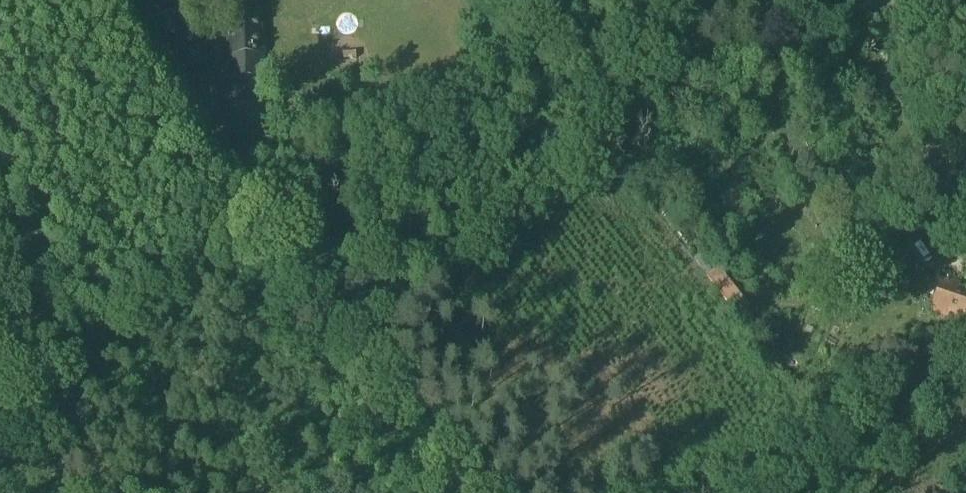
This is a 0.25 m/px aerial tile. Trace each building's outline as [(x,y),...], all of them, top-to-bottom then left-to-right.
[(229,37),(231,77),(261,76),(261,56),(263,56),(262,33),(260,33),(259,2),(227,3),(228,22),(221,23),(222,37),(229,37)] [(204,70),(203,40),(179,41),(180,71),(204,70)] [(240,100),(252,100),(251,87),(239,87),(240,100)] [(712,248),(697,257),(727,308),(742,299),(712,248)] [(965,321),(965,291),(942,283),(933,310),(965,321)]
